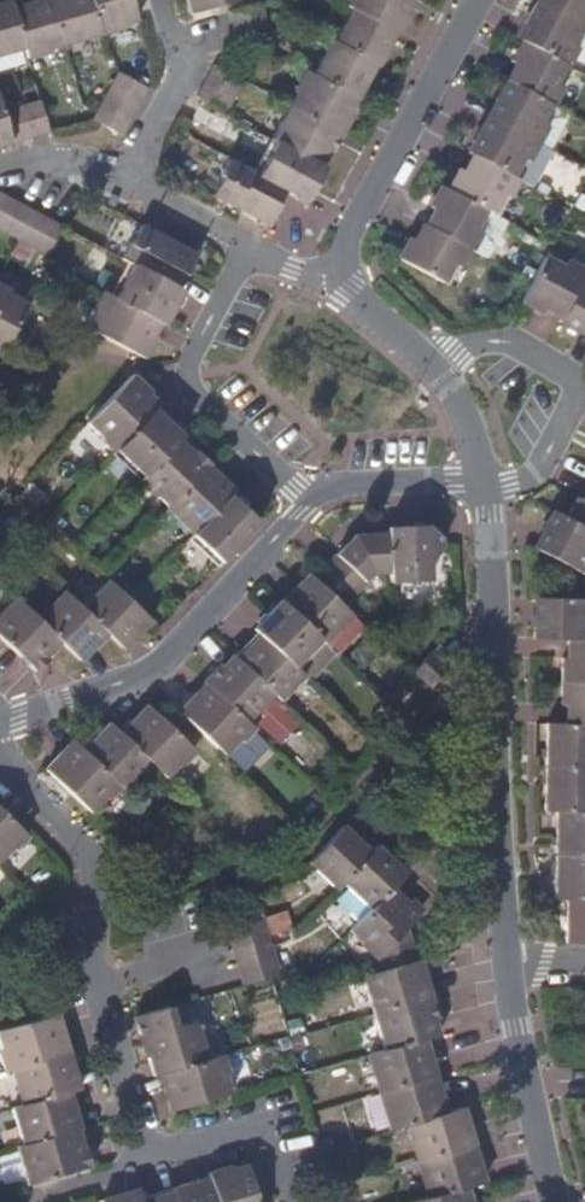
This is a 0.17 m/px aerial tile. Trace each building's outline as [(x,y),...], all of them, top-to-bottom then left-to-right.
[(14,8),(12,0),(10,0),(0,3),(0,55),(26,47),(14,8)] [(52,0),(33,0),(34,1),(14,8),(26,47),(29,59),(48,53),(49,50),(65,44),(52,0)] [(93,0),(52,0),(65,44),(104,34),(93,0)] [(131,0),(93,0),(104,34),(120,29),(121,26),(137,21),(131,0)] [(189,13),(232,0),(186,0),(189,13)] [(345,4),(350,8),(396,32),(399,34),(408,18),(405,16),(415,0),(347,0),(345,4)] [(536,1),(571,20),(580,26),(584,18),(584,0),(536,0),(536,1)] [(571,46),(580,26),(571,20),(536,1),(526,21),(530,24),(523,37),(544,50),(566,62),(575,48),(571,46)] [(377,66),(396,32),(350,8),(331,40),(337,42),(357,53),(371,62),(374,64),(377,66)] [(555,84),(566,62),(544,50),(523,37),(510,61),(513,64),(505,78),(551,104),(554,105),(562,89),(555,84)] [(355,98),(374,64),(371,62),(357,53),(337,42),(331,40),(329,38),(310,72),(354,98),(355,98)] [(248,83),(226,70),(218,66),(209,82),(240,98),(248,83)] [(354,98),(310,72),(303,68),(289,92),(293,94),(287,104),(335,132),(340,134),(346,123),(342,120),(354,98)] [(150,91),(118,74),(111,88),(143,104),(150,91)] [(540,123),(551,104),(505,78),(494,98),(499,103),(490,119),(536,143),(546,126),(540,123)] [(240,98),(209,82),(201,96),(230,114),(240,98)] [(134,121),(143,104),(111,88),(102,105),(134,121)] [(51,133),(42,101),(24,107),(33,138),(51,133)] [(0,104),(0,148),(12,144),(0,104)] [(335,132),(287,104),(287,105),(267,138),(271,141),(316,165),(335,132)] [(134,121),(102,105),(95,120),(126,136),(134,121)] [(33,138),(24,107),(8,112),(17,143),(33,138)] [(536,143),(490,119),(481,135),(476,135),(466,152),(471,155),(494,166),(512,177),(522,159),(526,162),(536,143)] [(316,165),(271,141),(252,173),(289,194),(302,200),(321,168),(316,165)] [(568,195),(583,170),(551,150),(536,175),(568,195)] [(512,177),(494,166),(471,155),(462,172),(458,169),(446,189),(466,200),(484,210),(491,214),(501,195),(506,197),(516,179),(512,177)] [(289,194),(252,173),(232,162),(222,178),(225,180),(215,199),(220,202),(269,229),(289,194)] [(484,210),(466,200),(446,189),(438,185),(427,205),(435,210),(426,226),(435,230),(467,249),(470,251),(480,233),(473,229),(484,210)] [(16,204),(0,195),(0,196),(0,234),(16,204)] [(31,212),(16,204),(0,234),(15,242),(31,212)] [(31,251),(47,221),(31,212),(15,242),(31,251)] [(47,260),(64,229),(47,221),(31,251),(47,260)] [(457,268),(467,249),(435,230),(426,226),(423,224),(412,242),(408,239),(396,261),(441,285),(451,265),(457,268)] [(197,257),(144,227),(133,247),(129,245),(121,261),(132,267),(178,291),(197,257)] [(580,278),(584,272),(567,263),(563,270),(543,259),(530,283),(518,304),(538,315),(542,309),(559,318),(580,278)] [(158,326),(178,291),(132,267),(114,301),(158,326)] [(580,278),(559,318),(556,324),(575,335),(579,329),(584,333),(584,281),(580,278)] [(29,306),(0,290),(0,357),(1,357),(29,306)] [(158,326),(114,301),(102,295),(95,309),(97,311),(87,331),(140,359),(158,326)] [(152,413),(157,406),(130,378),(88,422),(104,438),(99,442),(112,453),(115,450),(123,442),(152,413)] [(142,476),(177,439),(152,413),(123,442),(115,450),(142,476)] [(197,476),(206,467),(207,465),(195,452),(193,454),(177,439),(142,476),(139,479),(166,507),(197,476)] [(193,533),(227,499),(232,493),(206,467),(197,476),(166,507),(193,533)] [(582,497),(575,494),(563,515),(584,527),(584,492),(582,497)] [(218,564),(254,526),(227,499),(193,533),(189,537),(218,564)] [(584,550),(584,527),(563,515),(551,507),(539,527),(546,532),(538,548),(583,572),(584,568),(584,551),(584,550)] [(441,553),(440,541),(437,538),(427,529),(408,530),(387,532),(387,538),(389,579),(390,588),(429,586),(428,563),(441,553)] [(389,579),(387,538),(354,540),(322,573),(351,600),(370,580),(389,579)] [(350,617),(313,581),(310,578),(283,605),(319,640),(324,644),(350,617)] [(128,601),(108,582),(80,609),(106,635),(120,648),(148,620),(128,601)] [(106,635),(80,609),(64,594),(37,622),(60,644),(79,661),(106,635)] [(536,596),(536,616),(533,617),(532,619),(532,627),(531,637),(565,638),(581,638),(582,618),(584,617),(584,599),(536,596)] [(13,599),(0,613),(0,640),(35,673),(47,661),(46,658),(60,644),(37,622),(13,599)] [(319,640),(283,605),(256,632),(258,635),(292,668),(319,640)] [(292,668),(258,635),(233,659),(272,698),(280,704),(305,680),(292,668)] [(581,638),(565,638),(565,657),(560,657),(559,682),(584,683),(584,639),(581,638)] [(272,698),(233,659),(231,658),(225,664),(219,668),(203,683),(205,687),(245,725),(272,698)] [(446,678),(429,660),(412,677),(429,694),(446,678)] [(559,682),(559,707),(565,707),(564,723),(584,724),(584,683),(559,682)] [(253,732),(245,725),(205,687),(177,715),(223,758),(238,742),(241,744),(253,732)] [(193,754),(164,726),(145,709),(119,735),(149,765),(164,779),(176,767),(179,765),(180,767),(185,763),(193,754)] [(564,723),(543,723),(542,766),(584,767),(584,724),(564,723)] [(123,792),(149,765),(119,735),(108,725),(80,752),(117,788),(123,792)] [(117,788),(80,752),(71,742),(44,770),(88,814),(96,805),(103,799),(106,800),(117,788)] [(542,766),(542,780),(542,809),(555,809),(584,810),(584,767),(542,766)] [(555,809),(554,855),(584,856),(584,810),(555,809)] [(7,818),(0,811),(0,864),(14,848),(16,851),(28,839),(7,818)] [(342,884),(371,854),(343,828),(309,863),(337,891),(342,884)] [(391,889),(406,874),(378,847),(371,854),(342,884),(371,911),(391,889)] [(554,855),(553,897),(565,897),(584,898),(584,856),(554,855)] [(407,931),(419,915),(391,889),(371,911),(370,911),(350,932),(378,957),(383,973),(417,964),(407,931)] [(565,897),(564,941),(584,941),(584,898),(565,897)] [(269,940),(262,920),(225,932),(231,951),(269,940)] [(274,959),(269,940),(231,951),(236,970),(274,959)] [(280,977),(274,959),(236,970),(238,977),(242,988),(268,981),(280,977)] [(428,1000),(417,964),(383,973),(364,979),(375,1016),(428,1000)] [(209,993),(191,997),(196,1020),(213,1016),(209,993)] [(438,1037),(434,1023),(436,1019),(430,999),(428,1000),(375,1016),(386,1053),(425,1041),(438,1037)] [(207,1064),(196,1027),(176,1033),(169,1010),(136,1019),(153,1080),(159,1078),(207,1064)] [(58,1017),(0,1035),(0,1043),(4,1057),(1,1058),(6,1074),(15,1072),(16,1072),(69,1055),(58,1017)] [(436,1079),(425,1041),(386,1053),(370,1057),(382,1095),(436,1079)] [(80,1092),(69,1055),(16,1072),(26,1109),(68,1097),(80,1092)] [(230,1098),(224,1077),(227,1076),(222,1059),(207,1064),(159,1078),(169,1115),(230,1098)] [(447,1115),(436,1079),(382,1095),(392,1132),(410,1126),(447,1115)] [(78,1132),(68,1097),(26,1109),(14,1112),(19,1129),(24,1148),(78,1132)] [(474,1147),(463,1111),(447,1115),(410,1126),(421,1163),(474,1147)] [(91,1170),(88,1153),(84,1153),(78,1132),(24,1148),(18,1150),(22,1164),(29,1188),(91,1170)] [(484,1183),(474,1147),(421,1163),(432,1200),(464,1191),(484,1183)] [(247,1168),(230,1174),(228,1171),(208,1178),(210,1183),(215,1201),(257,1201),(247,1168)] [(210,1183),(174,1194),(176,1201),(215,1201),(210,1183)] [(464,1191),(432,1200),(424,1201),(468,1201),(464,1191)] [(174,1194),(146,1201),(176,1201),(174,1194)]
